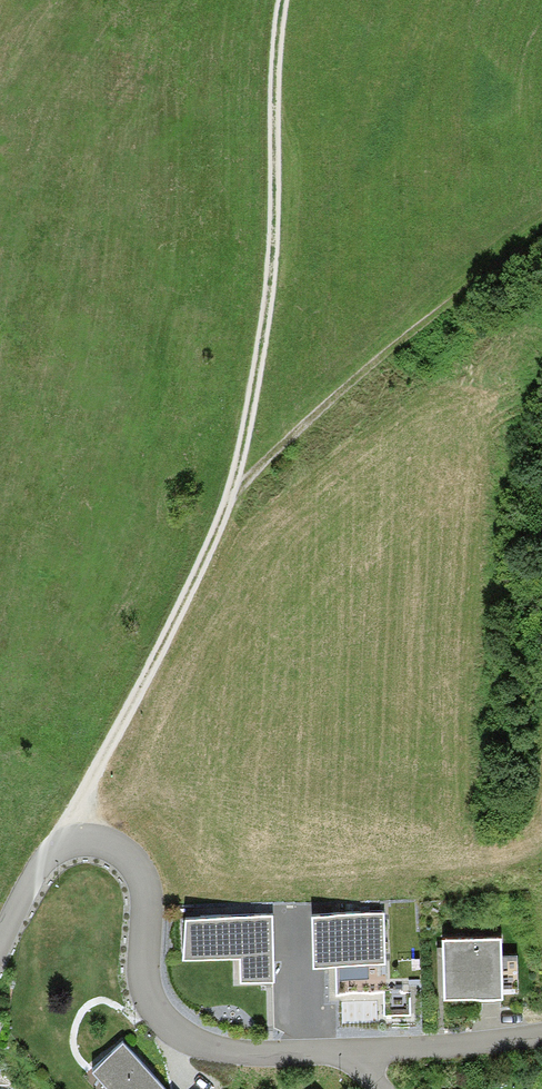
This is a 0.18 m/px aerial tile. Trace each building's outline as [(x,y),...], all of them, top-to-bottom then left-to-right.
[(385,908),(312,906),(314,957),(336,957),(336,992),(384,992),(387,992),(385,908)] [(270,915),(181,917),(182,953),(239,952),(240,977),(271,977),(270,915)] [(500,928),(443,930),(444,953),(445,991),(502,990),(500,928)] [(409,992),(387,992),(384,992),(385,1012),(409,1011),(409,992)] [(91,1068),(110,1088),(167,1088),(122,1040),(91,1068)]
